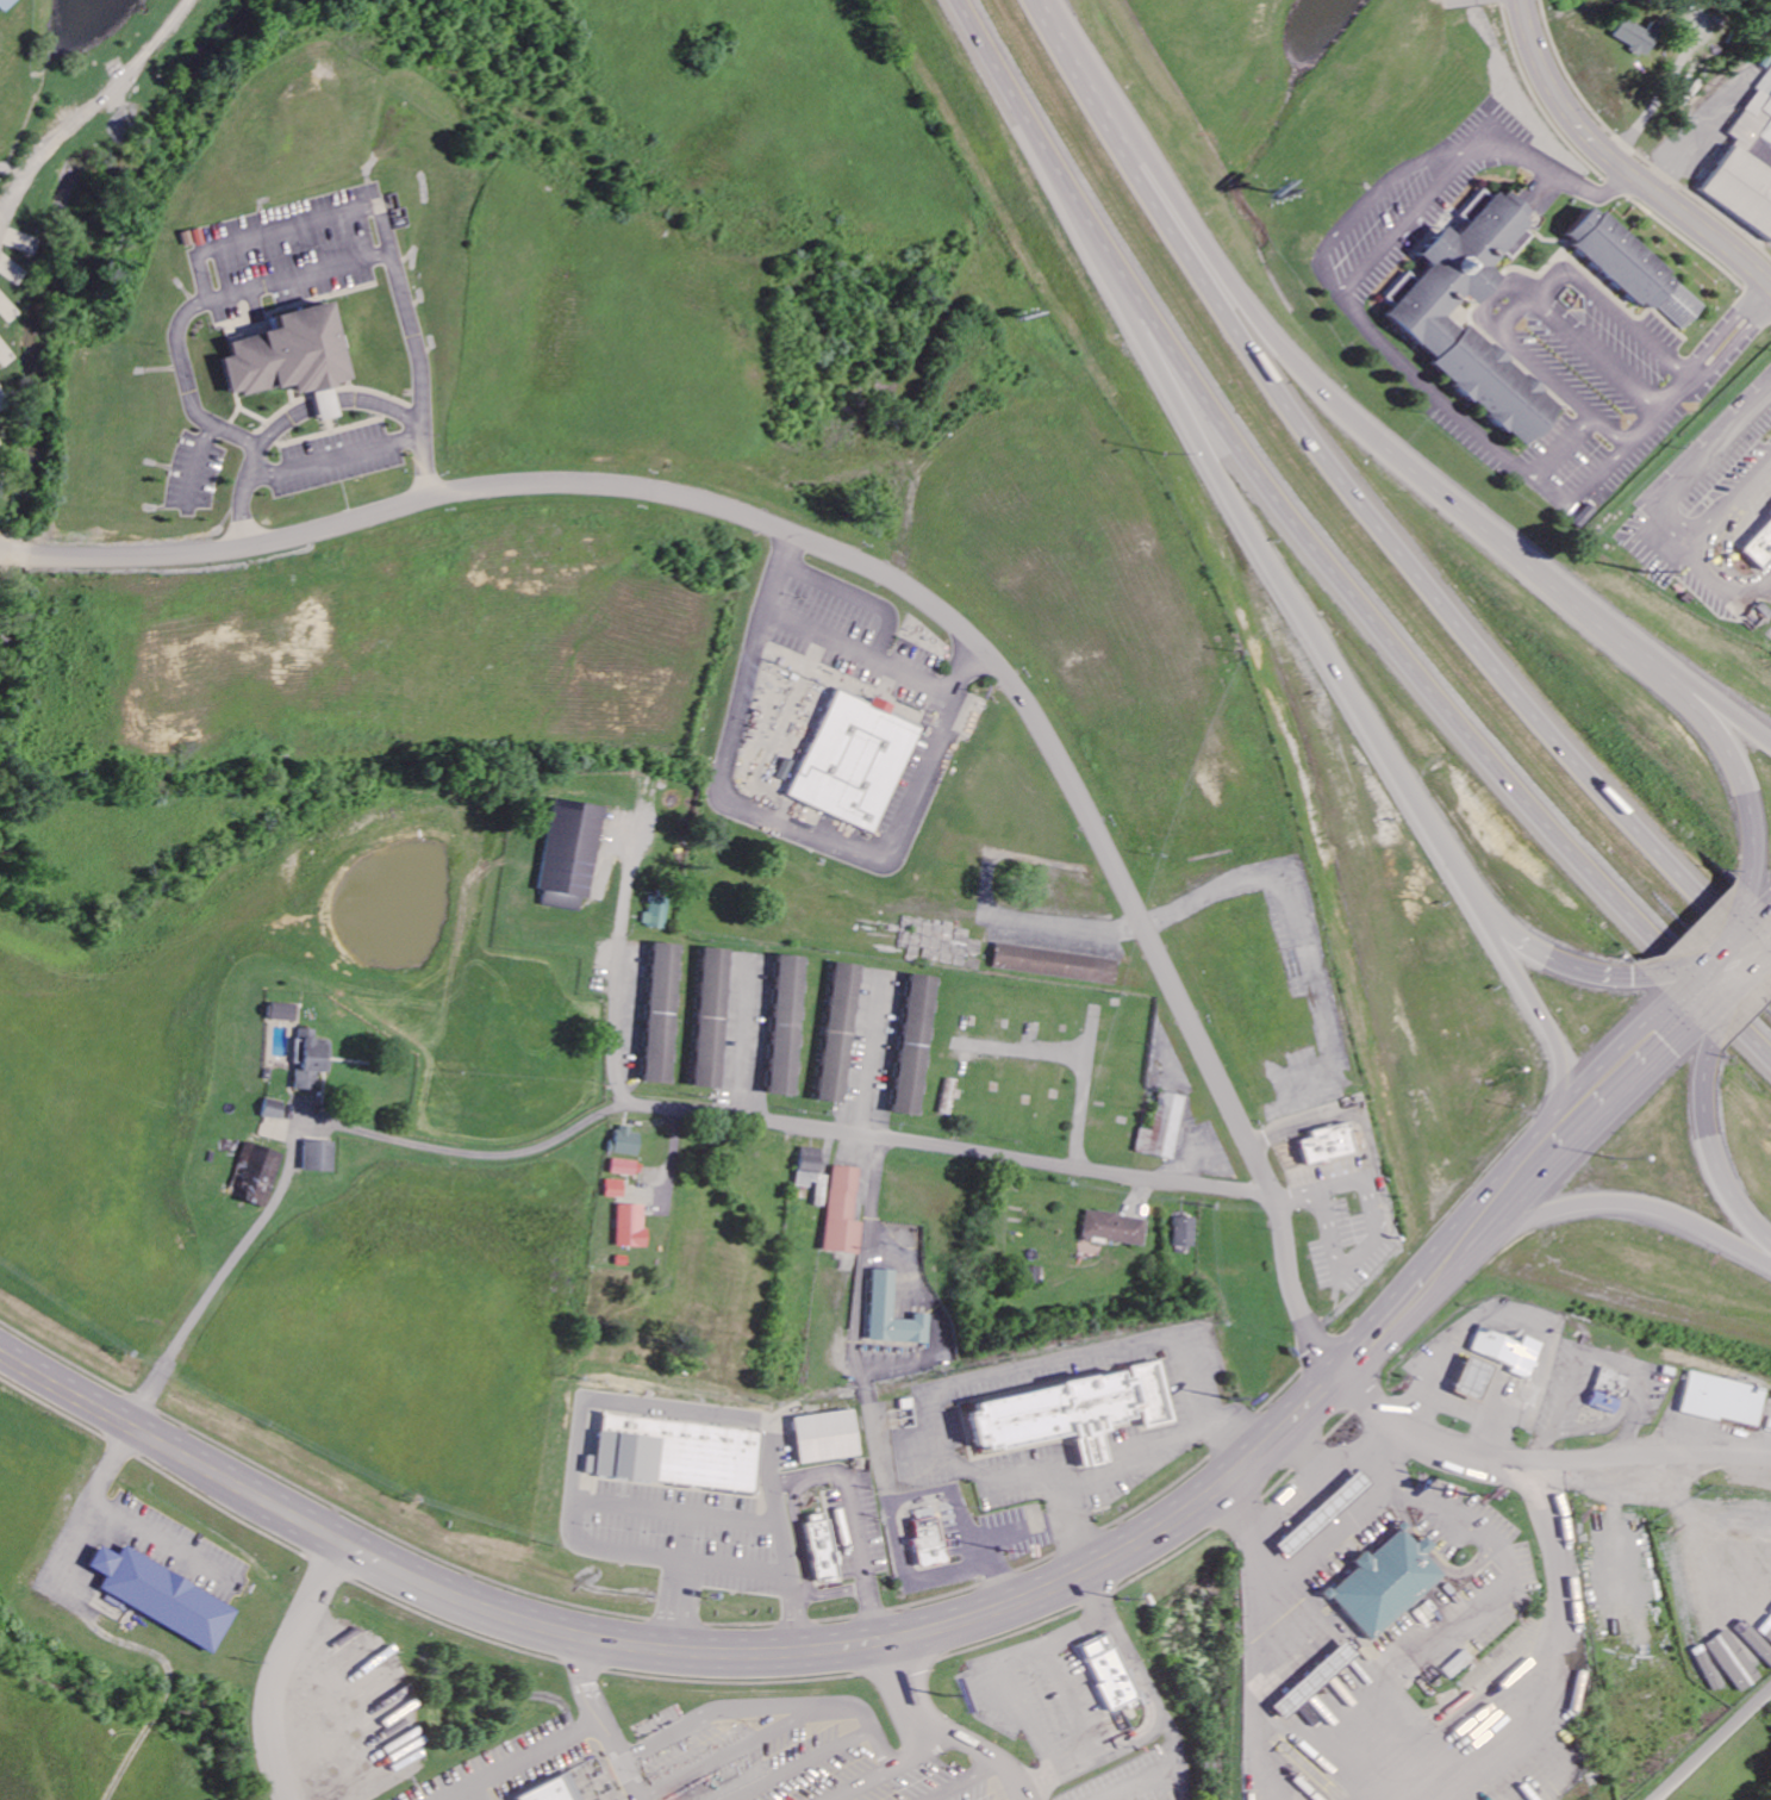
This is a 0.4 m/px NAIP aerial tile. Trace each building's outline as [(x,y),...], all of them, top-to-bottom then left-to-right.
[(7,13),(18,0),(0,0),(0,7),(7,13)] [(1646,32),(1624,19),(1613,39),(1646,58),(1661,30),(1650,24),(1646,32)] [(1770,243),(1770,82),(1763,94),(1766,96),(1735,138),(1744,145),(1742,154),(1710,198),(1770,243)] [(1567,418),(1534,456),(1516,441),(1442,373),(1446,369),(1430,355),(1395,323),(1439,276),(1428,264),(1453,236),(1465,247),(1504,203),(1509,208),(1515,203),(1535,220),(1529,228),(1535,232),(1514,261),(1508,256),(1492,275),(1509,288),(1497,303),(1486,314),(1473,303),(1454,326),(1471,342),(1477,335),(1496,353),(1501,354),(1532,386),(1534,384),(1552,400),(1551,403),(1567,418)] [(1574,244),(1601,218),(1608,225),(1610,223),(1655,262),(1665,270),(1675,285),(1683,294),(1673,310),(1660,319),(1652,311),(1647,316),(1574,244)] [(228,343),(231,359),(221,361),(229,399),(294,386),(296,396),(350,385),(334,305),(274,317),(278,333),(228,343)] [(1747,556),(1770,532),(1770,574),(1769,577),(1747,556)] [(840,695),(925,734),(878,839),(792,799),(840,695)] [(545,905),(583,910),(585,898),(593,899),(606,806),(555,799),(542,891),(547,891),(545,905)] [(669,928),(672,899),(654,897),(652,914),(647,913),(645,925),(669,928)] [(645,1083),(672,1085),(680,945),(653,943),(645,1083)] [(997,944),(994,969),(1115,984),(1118,960),(997,944)] [(731,950),(704,948),(695,1088),(722,1089),(731,950)] [(769,1094),(795,1096),(804,956),(778,955),(769,1094)] [(817,1101),(843,1104),(862,965),(836,962),(817,1101)] [(920,1116),(936,977),(910,974),(894,1113),(920,1116)] [(296,1006),(270,1004),(269,1020),(295,1022),(296,1006)] [(330,1044),(315,1044),(315,1030),(296,1029),(295,1067),(294,1090),(316,1091),(317,1073),(330,1073),(330,1044)] [(1172,1160),(1184,1097),(1159,1092),(1151,1131),(1140,1129),(1135,1153),(1172,1160)] [(281,1119),(283,1101),(265,1100),(264,1118),(281,1119)] [(1355,1153),(1347,1122),(1308,1132),(1310,1138),(1298,1141),(1304,1166),(1355,1153)] [(615,1155),(639,1156),(641,1134),(632,1134),(633,1127),(617,1126),(615,1155)] [(334,1142),(304,1141),(303,1171),(333,1172),(334,1142)] [(229,1198),(269,1208),(283,1153),(243,1143),(229,1198)] [(827,1176),(820,1175),(822,1150),(800,1148),(797,1186),(816,1188),(815,1206),(824,1206),(827,1176)] [(641,1162),(613,1160),(612,1174),(640,1176),(641,1162)] [(859,1169),(832,1166),(824,1251),(859,1254),(862,1222),(854,1222),(859,1169)] [(624,1199),(626,1181),(608,1179),(606,1197),(624,1199)] [(647,1206),(619,1205),(618,1247),(645,1248),(647,1206)] [(1146,1220),(1085,1210),(1081,1237),(1142,1246),(1146,1220)] [(1172,1247),(1193,1247),(1193,1218),(1173,1218),(1172,1247)] [(1024,1283),(1039,1284),(1039,1268),(1025,1268),(1024,1283)] [(897,1271),(873,1270),(871,1341),(929,1344),(930,1315),(915,1314),(915,1321),(895,1320),(897,1271)] [(1474,1352),(1513,1366),(1510,1373),(1531,1381),(1545,1342),(1527,1336),(1524,1342),(1482,1327),(1474,1352)] [(1496,1367),(1470,1356),(1455,1392),(1480,1403),(1496,1367)] [(1075,1434),(1082,1470),(1111,1465),(1104,1426),(1141,1419),(1144,1433),(1176,1427),(1163,1360),(1128,1367),(1129,1372),(977,1401),(979,1413),(970,1414),(978,1452),(1075,1434)] [(1630,1376),(1604,1367),(1590,1406),(1617,1415),(1630,1376)] [(1768,1388),(1691,1372),(1682,1413),(1760,1428),(1768,1388)] [(862,1457),(856,1410),(796,1418),(802,1465),(862,1457)] [(757,1493),(763,1430),(603,1414),(598,1457),(588,1457),(586,1476),(757,1493)] [(1282,1558),(1366,1482),(1354,1466),(1270,1544),(1282,1558)] [(831,1513),(808,1516),(816,1583),(839,1580),(831,1513)] [(915,1521),(918,1541),(915,1541),(919,1568),(950,1563),(946,1541),(942,1542),(938,1517),(915,1521)] [(1365,1639),(1440,1575),(1396,1526),(1323,1595),(1365,1639)] [(98,1547),(87,1568),(105,1577),(97,1593),(214,1652),(236,1607),(121,1550),(118,1557),(98,1547)] [(1105,1711),(1124,1701),(1128,1707),(1141,1700),(1115,1643),(1111,1644),(1105,1630),(1078,1643),(1096,1682),(1093,1683),(1105,1711)] [(1279,1720),(1352,1653),(1341,1639),(1268,1705),(1279,1720)] [(1450,1680),(1472,1660),(1464,1650),(1441,1670),(1450,1680)] [(557,1774),(570,1799),(514,1799),(512,1795),(557,1774)]
